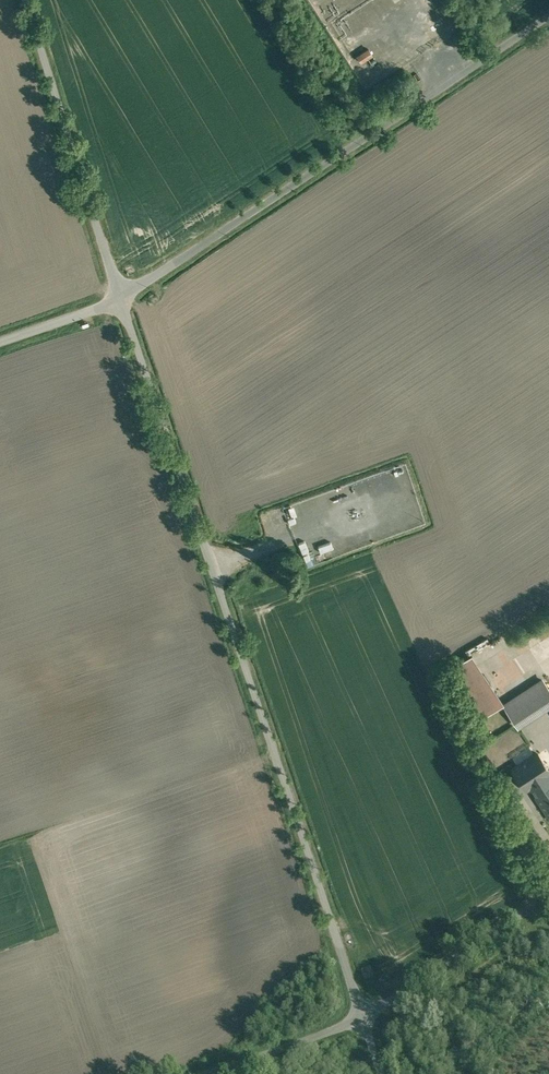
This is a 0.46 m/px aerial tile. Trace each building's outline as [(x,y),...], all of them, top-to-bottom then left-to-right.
[(369,50),(357,57),(361,63),(373,56),(369,50)] [(486,639),(467,649),(469,653),(489,643),(486,639)] [(473,657),(452,671),(483,721),(504,708),(503,705),(473,657)] [(503,705),(504,708),(518,730),(548,710),(548,692),(541,681),(503,705)] [(487,725),(476,732),(483,744),(494,736),(487,725)] [(510,768),(526,794),(531,791),(548,821),(548,771),(537,751),(510,768)]
